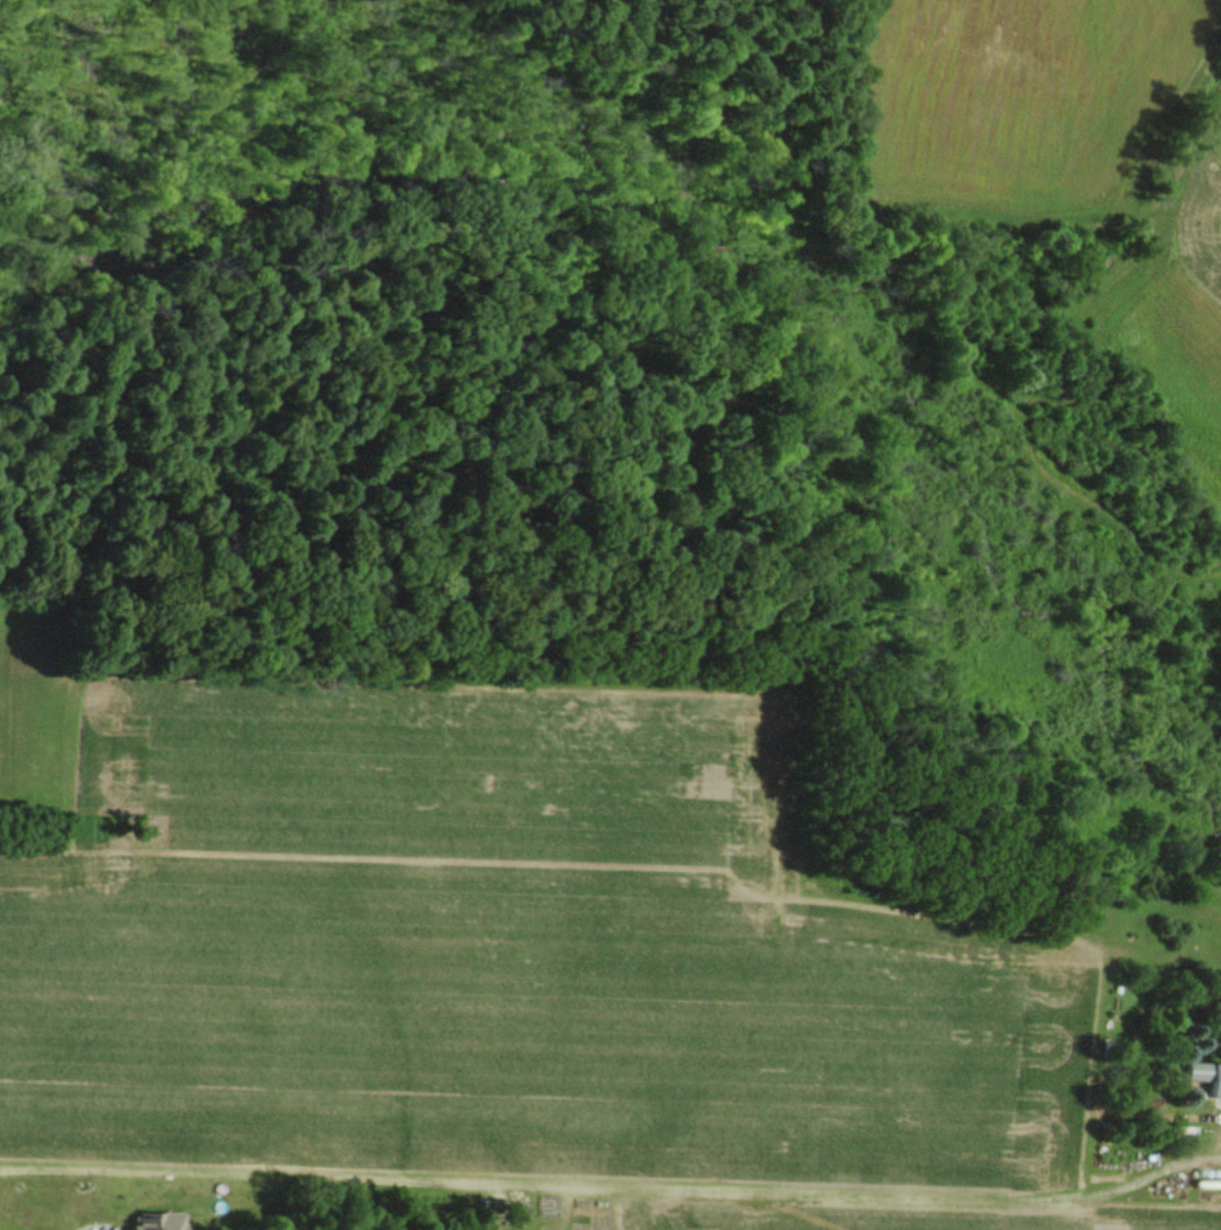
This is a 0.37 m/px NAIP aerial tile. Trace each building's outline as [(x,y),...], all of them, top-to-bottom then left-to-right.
[(1179,1064),(1178,1081),(1202,1081),(1201,1100),(1220,1101),(1220,1065),(1179,1064)] [(126,1213),(126,1224),(121,1229),(175,1229),(174,1212),(126,1213)]
